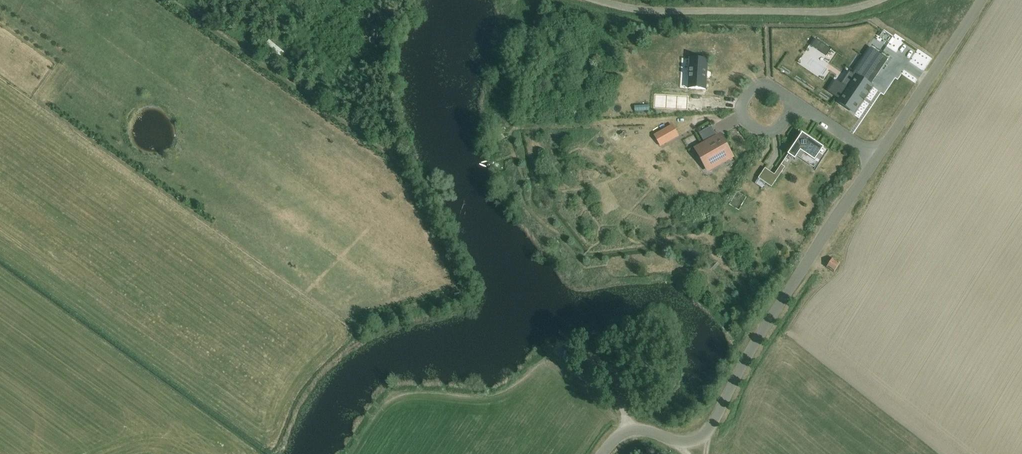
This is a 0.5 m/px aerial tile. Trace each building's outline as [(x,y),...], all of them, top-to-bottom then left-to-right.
[(283,56),(287,50),(271,39),(267,44),(283,56)] [(817,50),(822,43),(816,39),(811,46),(817,50)] [(888,59),(871,47),(870,48),(871,49),(863,61),(854,75),(856,76),(847,89),(840,84),(836,82),(832,88),(829,91),(841,99),(838,102),(854,113),(872,86),(861,78),(867,69),(876,75),(887,59),(887,60),(888,59)] [(913,66),(923,72),(929,62),(919,56),(913,66)] [(690,59),(688,88),(706,89),(707,60),(690,59)] [(678,136),(672,125),(655,136),(661,146),(678,136)] [(802,133),(788,155),(795,160),(801,152),(819,164),(815,171),(829,151),(802,133)] [(707,147),(700,150),(709,166),(717,162),(718,165),(726,161),(725,157),(731,154),(722,138),(715,142),(713,139),(705,143),(707,147)] [(669,161),(662,163),(664,169),(671,167),(669,161)] [(785,167),(781,165),(774,175),(771,172),(764,182),(772,187),(785,167)] [(826,267),(834,272),(840,263),(833,258),(826,267)]
